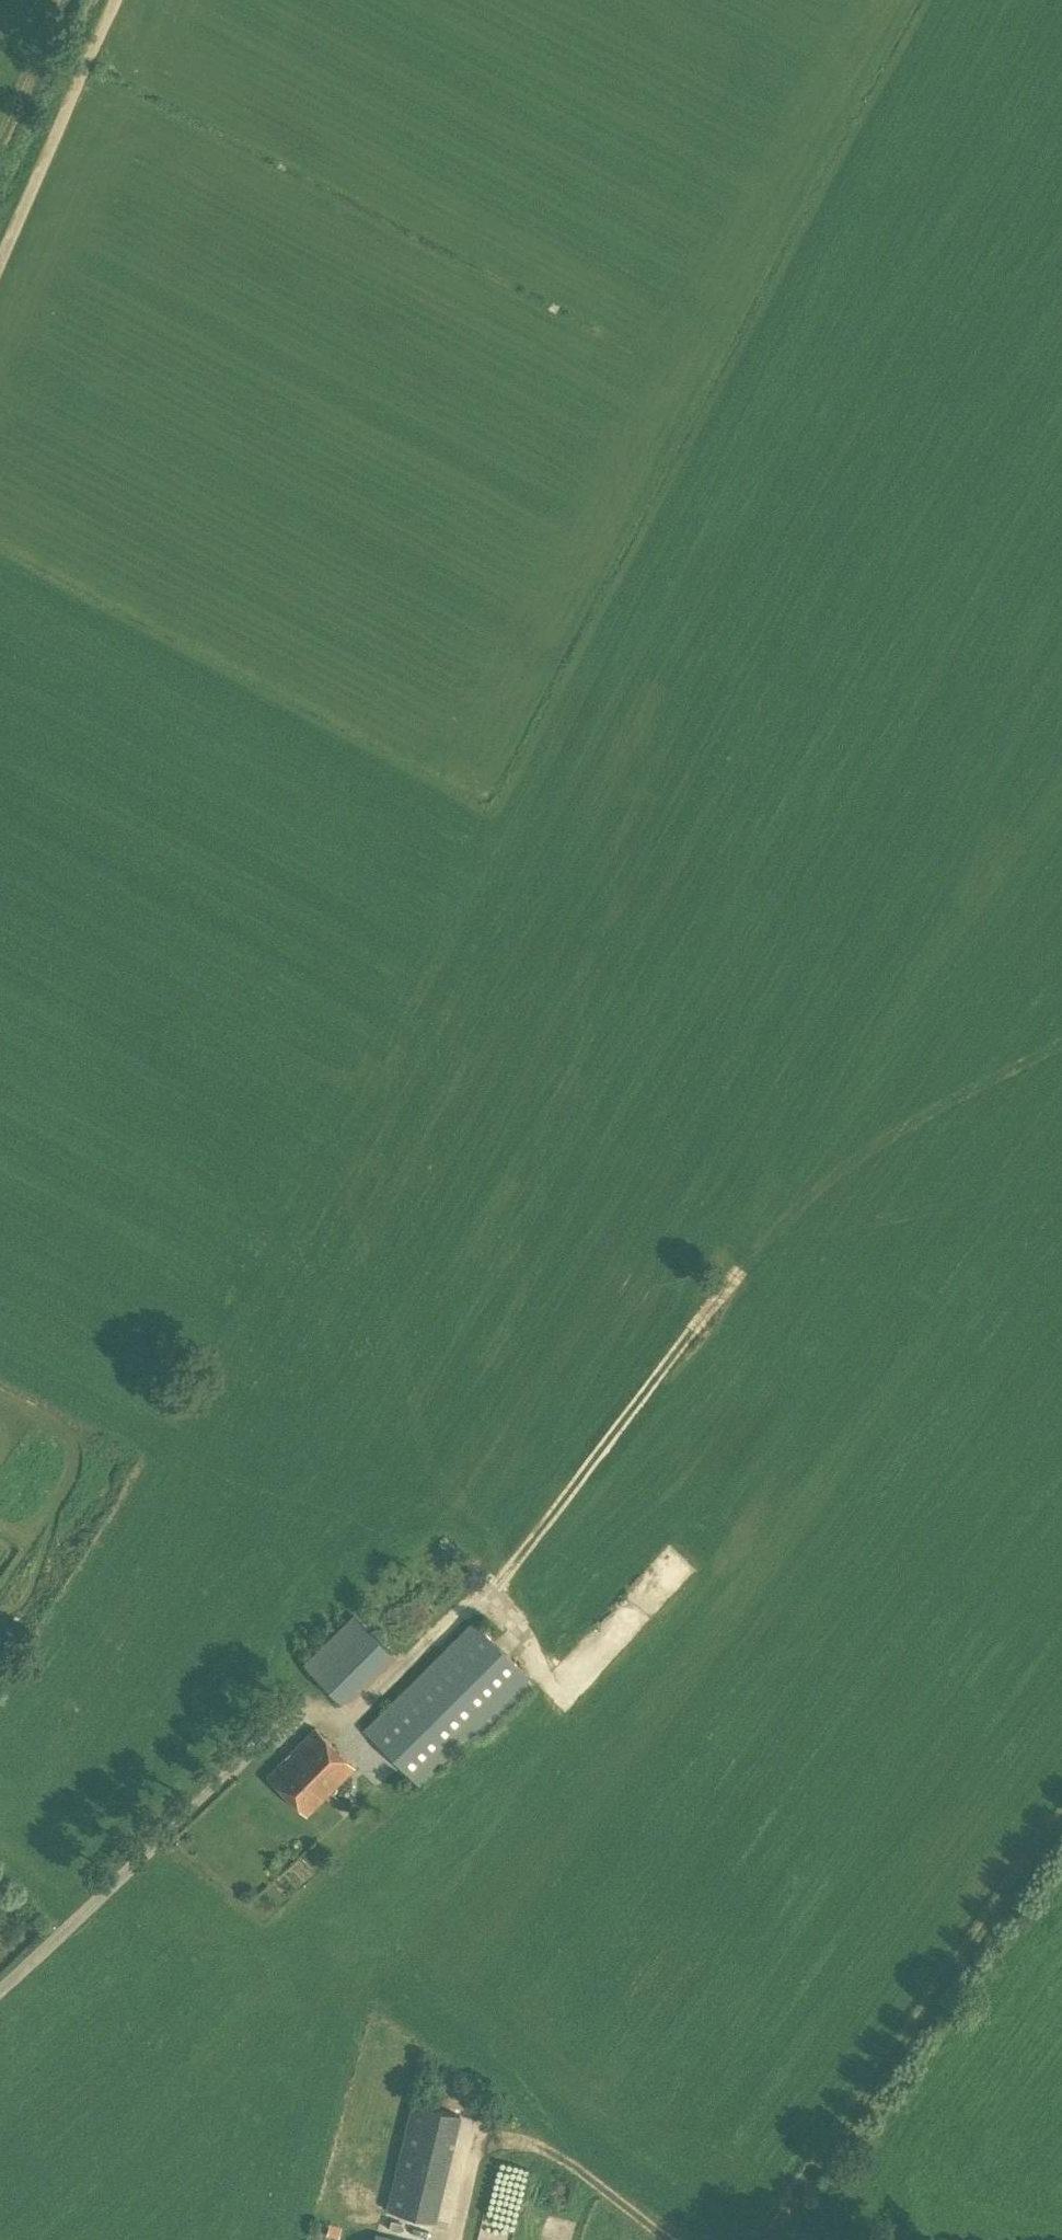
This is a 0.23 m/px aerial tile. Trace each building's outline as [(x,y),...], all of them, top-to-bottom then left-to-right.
[(338,1699),(386,1647),(346,1611),(298,1663),(338,1699)] [(419,1785),(529,1676),(473,1620),(363,1728),(419,1785)] [(306,1814),(354,1767),(315,1728),(267,1775),(306,1814)] [(434,2221),(460,2114),(413,2103),(386,2209),(434,2221)]
